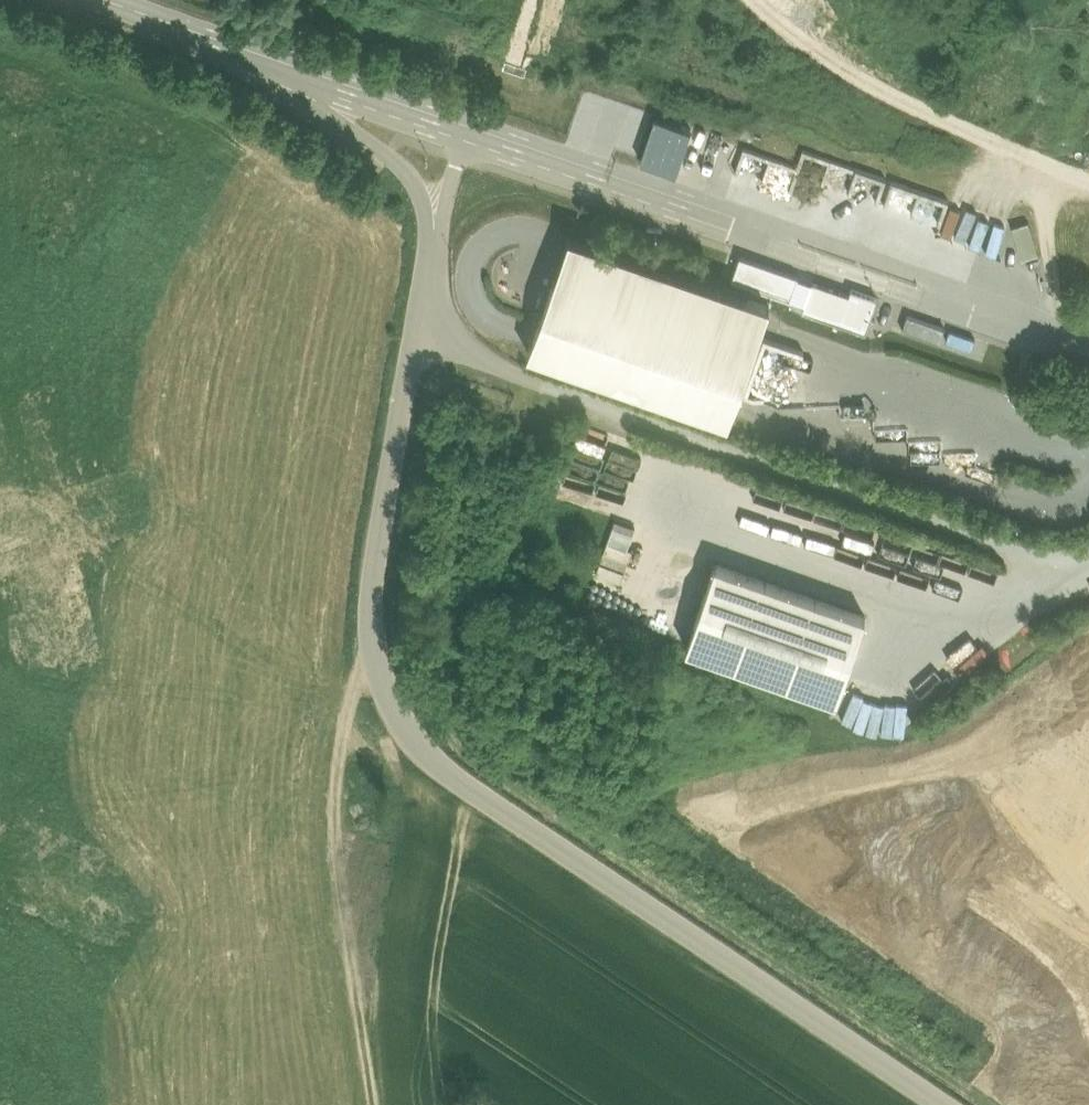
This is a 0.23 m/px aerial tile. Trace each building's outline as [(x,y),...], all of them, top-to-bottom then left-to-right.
[(632,107),(627,118),(642,125),(647,115),(632,107)] [(692,130),(656,118),(641,161),(676,174),(692,130)] [(789,191),(799,166),(744,145),(734,170),(789,191)] [(985,247),(995,218),(952,203),(942,232),(985,247)] [(770,302),(570,233),(529,351),(729,421),(770,302)] [(790,299),(799,276),(740,256),(732,279),(790,299)] [(850,294),(813,281),(803,309),(866,331),(876,303),(875,303),(877,298),(852,289),(850,294)] [(945,328),(908,314),(903,329),(940,342),(945,328)] [(971,346),(973,335),(950,330),(948,340),(971,346)] [(1031,368),(1027,380),(1040,384),(1044,372),(1031,368)] [(618,515),(626,492),(593,480),(598,469),(572,459),(559,492),(618,515)] [(637,557),(638,534),(616,533),(615,556),(637,557)] [(605,585),(626,585),(626,561),(605,561),(605,585)] [(837,700),(866,617),(716,564),(687,647),(837,700)] [(927,707),(946,687),(928,670),(909,690),(927,707)]
